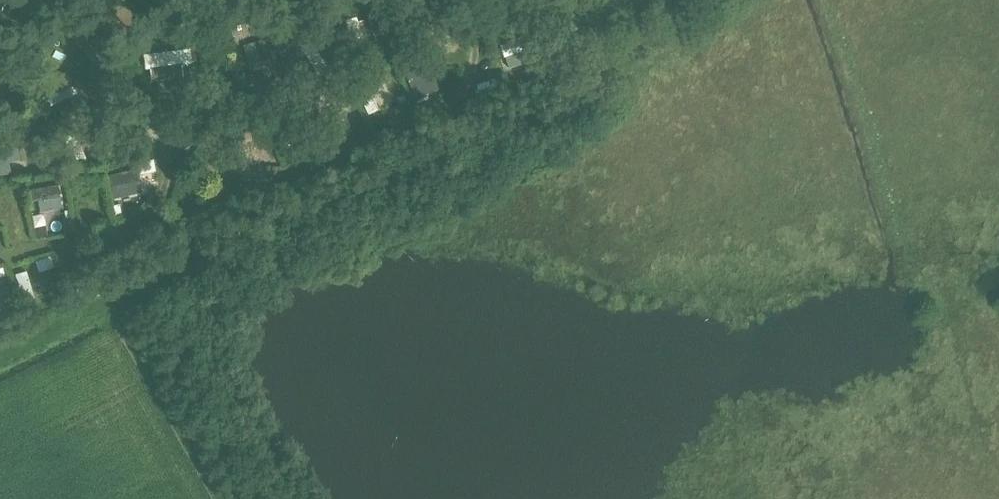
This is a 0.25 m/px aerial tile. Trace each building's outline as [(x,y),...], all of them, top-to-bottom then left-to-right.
[(529,6),(528,0),(506,0),(507,9),(529,6)] [(318,32),(307,37),(325,76),(336,71),(318,32)] [(385,104),(375,80),(364,85),(374,109),(385,104)] [(334,131),(347,127),(337,93),(323,97),(334,131)] [(17,172),(16,146),(0,147),(0,163),(1,173),(17,172)]
